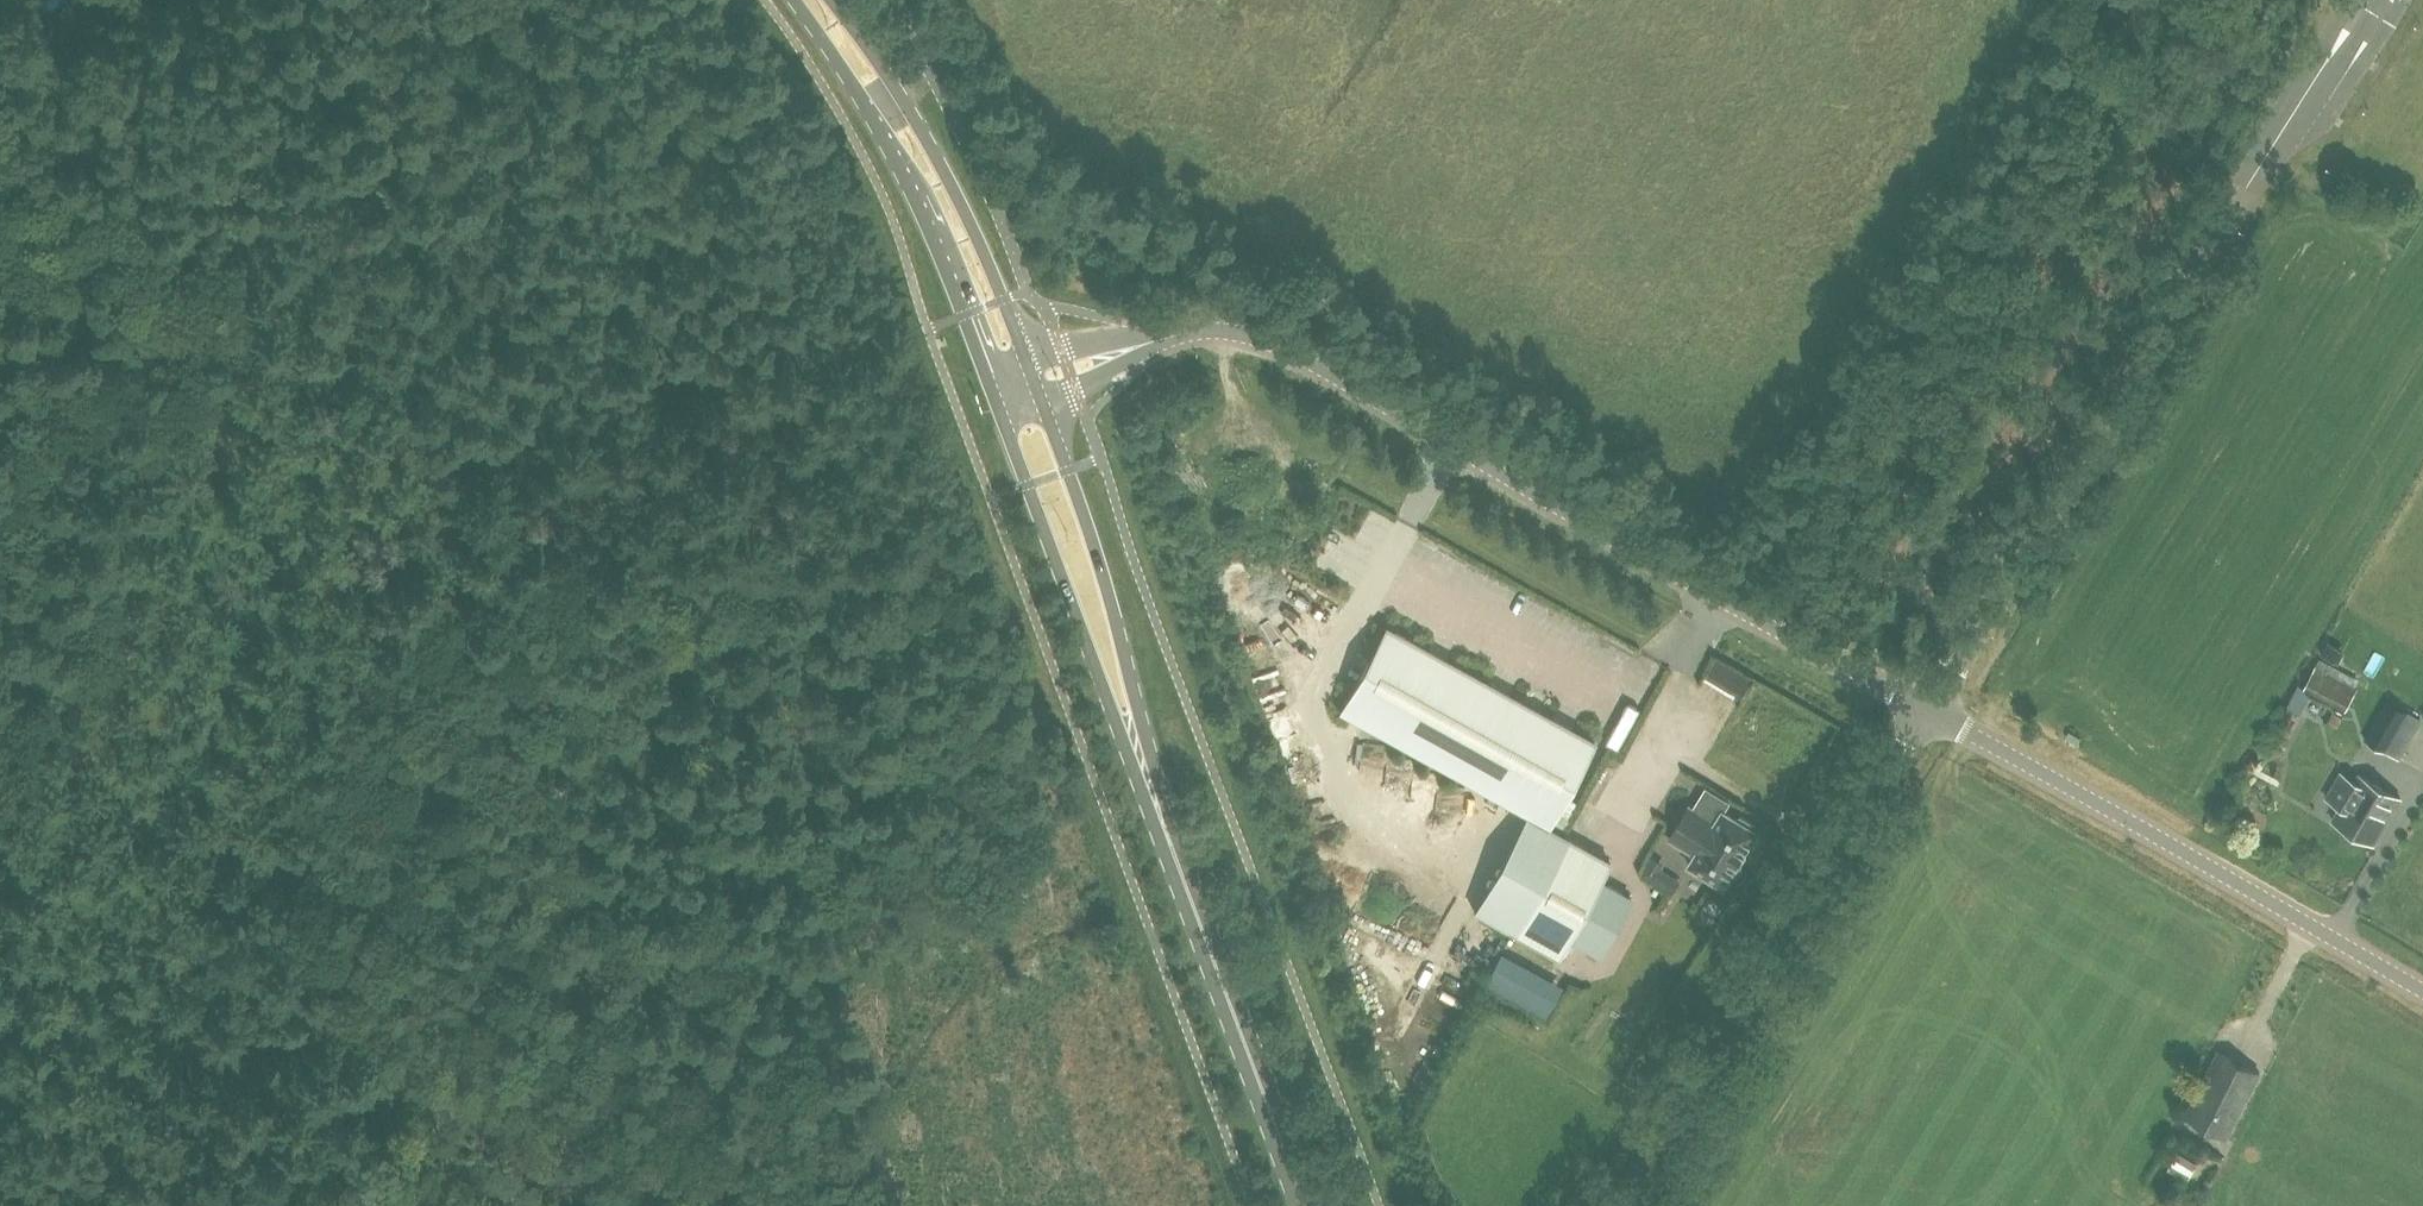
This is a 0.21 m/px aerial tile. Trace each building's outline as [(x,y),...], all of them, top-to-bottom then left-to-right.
[(1595,741),(1553,718),(1576,677),(1534,654),(1511,696),(1385,626),(1339,710),(1548,826),(1595,741)] [(2333,659),(2339,647),(2326,640),(2320,652),(2333,659)] [(2359,689),(2316,666),(2304,689),(2347,712),(2359,689)] [(2388,697),(2364,739),(2399,760),(2422,719),(2388,697)] [(1628,703),(1606,744),(1618,751),(1641,709),(1628,703)] [(2355,812),(2359,806),(2374,814),(2391,784),(2363,768),(2360,774),(2345,766),(2327,796),(2342,805),(2355,812)] [(2355,812),(2342,805),(2333,820),(2375,844),(2405,792),(2391,784),(2374,814),(2359,806),(2355,812)] [(1743,853),(1744,852),(1756,833),(1757,831),(1756,830),(1755,831),(1753,829),(1755,825),(1741,815),(1738,820),(1725,812),(1725,811),(1723,810),(1722,812),(1723,812),(1716,822),(1690,806),(1671,837),(1697,853),(1691,863),(1690,863),(1689,865),(1691,866),(1691,865),(1722,884),(1722,885),(1724,886),(1725,884),(1724,884),(1737,864),(1738,864),(1739,863),(1737,862),(1742,854),(1744,855),(1745,854),(1743,853)] [(1610,862),(1568,838),(1516,934),(1558,957),(1569,937),(1599,953),(1630,897),(1600,880),(1610,862)] [(2186,1115),(2228,1136),(2260,1073),(2218,1052),(2186,1115)]
